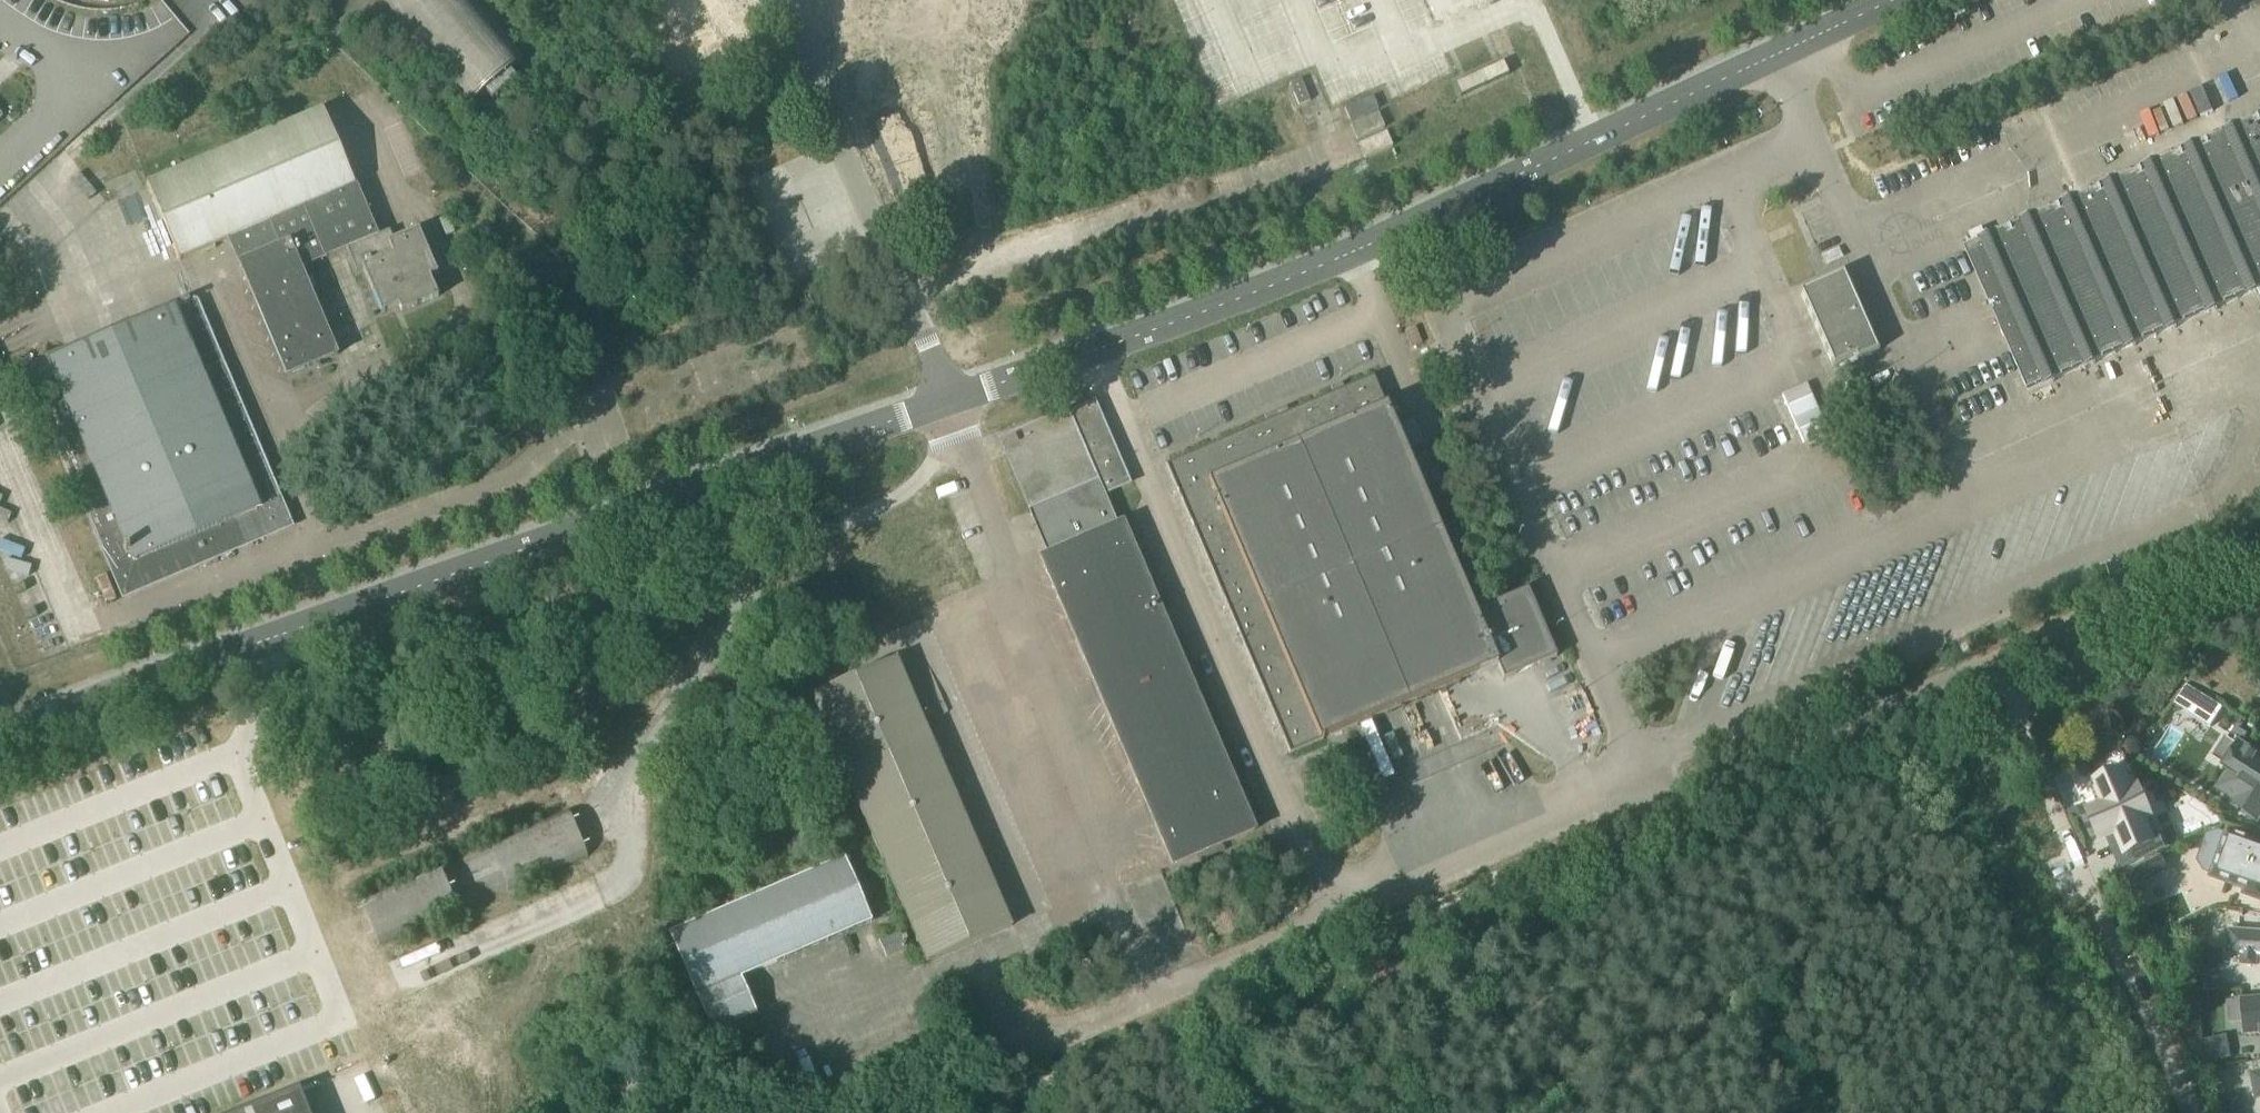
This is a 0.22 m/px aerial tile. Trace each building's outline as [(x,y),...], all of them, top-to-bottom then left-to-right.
[(472,105),(487,92),(493,99),(518,78),(512,71),(527,58),(477,0),(381,0),(472,105)] [(1503,62),(1454,84),(1460,97),(1509,75),(1503,62)] [(1373,97),(1344,109),(1349,122),(1378,109),(1373,97)] [(346,249),(377,236),(356,185),(355,186),(323,110),(147,185),(178,260),(229,239),(287,377),(287,376),(337,355),(301,268),(346,249)] [(1351,125),(1358,140),(1385,128),(1379,113),(1351,125)] [(2259,291),(2259,121),(1965,251),(1989,304),(2003,336),(2028,393),(2259,291)] [(1359,144),(1366,158),(1393,146),(1387,132),(1359,144)] [(390,231),(377,236),(346,249),(356,272),(363,269),(382,314),(399,306),(402,313),(439,297),(430,277),(438,274),(419,229),(394,240),(390,231)] [(1860,311),(1851,290),(1843,272),(1799,291),(1832,367),(1854,358),(1856,361),(1878,351),(1860,311)] [(196,301),(28,372),(123,597),(292,526),(196,301)] [(1475,611),(1414,471),(1398,433),(1386,406),(1382,397),(1373,376),(1349,387),(1343,389),(1332,394),(1285,414),(1269,421),(1166,465),(1290,754),(1325,739),(1345,730),(1355,726),(1466,678),(1478,673),(1497,665),(1503,679),(1515,674),(1532,667),(1557,657),(1528,589),(1475,611)] [(1129,484),(1095,404),(1087,407),(1073,413),(1069,415),(1067,412),(1059,415),(1000,441),(1006,455),(1030,511),(1049,555),(1040,558),(1172,866),(1197,855),(1221,845),(1255,830),(1164,619),(1161,612),(1135,551),(1132,544),(1125,528),(1123,523),(1116,526),(1109,509),(1106,504),(1104,499),(1103,495),(1113,490),(1129,484)] [(811,696),(926,964),(1012,927),(897,659),(811,696)] [(2218,791),(2235,803),(2234,804),(2259,821),(2259,759),(2243,747),(2249,737),(2237,728),(2228,741),(2238,748),(2224,769),(2230,773),(2218,791)] [(2160,814),(2149,785),(2141,788),(2132,766),(2105,776),(2114,799),(2098,806),(2109,835),(2126,828),(2135,851),(2162,841),(2152,817),(2160,814)] [(2193,802),(2189,809),(2210,823),(2213,830),(2220,827),(2216,817),(2193,802)] [(499,870),(508,891),(588,857),(580,838),(569,815),(489,849),(499,870)] [(2213,877),(2259,895),(2259,845),(2229,833),(2213,877)] [(696,997),(712,1034),(757,1014),(741,978),(872,921),(842,859),(835,862),(669,933),(696,997)] [(2150,862),(2123,874),(2129,887),(2156,875),(2150,862)] [(2114,891),(2106,894),(2112,910),(2120,907),(2114,891)] [(2259,972),(2259,925),(2233,923),(2227,971),(2259,972)] [(901,935),(881,942),(887,957),(906,950),(904,944),(907,943),(906,939),(902,941),(901,935)] [(2224,977),(2203,977),(2203,991),(2224,991),(2224,977)] [(2259,1033),(2259,993),(2227,993),(2231,1038),(2259,1033)] [(2226,1038),(2206,1042),(2210,1061),(2230,1057),(2226,1038)] [(2259,1099),(2259,1055),(2233,1060),(2245,1104),(2259,1099)] [(296,1084),(225,1112),(308,1112),(296,1084)] [(2220,1098),(2224,1112),(2242,1112),(2235,1094),(2220,1098)]
